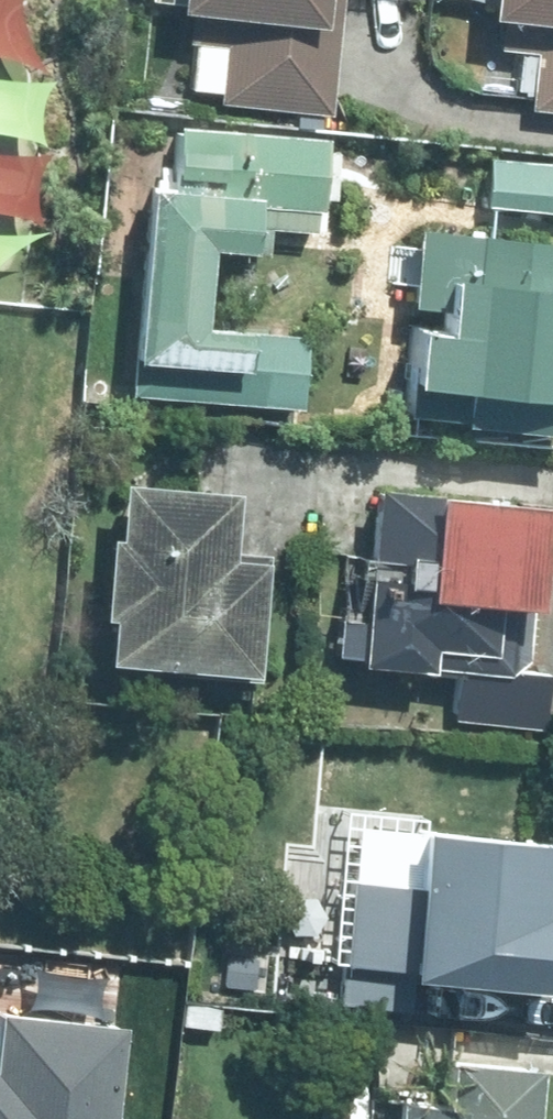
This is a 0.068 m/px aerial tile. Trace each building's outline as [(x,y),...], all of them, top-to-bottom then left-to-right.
[(339,0),(173,0),(171,15),(231,20),(223,104),(327,114),(335,29),(337,29),(339,0)] [(503,10),(545,14),(536,104),(552,105),(552,0),(504,0),(503,10)] [(199,330),(206,247),(246,250),(247,231),(317,236),(325,141),(182,129),(177,186),(148,184),(136,325),(131,394),(193,399),(294,407),(300,338),(199,330)] [(491,162),(488,208),(552,212),(552,165),(491,162)] [(406,412),(552,430),(552,245),(427,230),(406,412)] [(117,481),(98,660),(244,675),(262,496),(117,481)] [(546,665),(527,663),(538,499),(372,488),(360,666),(461,673),(456,720),(538,729),(546,665)] [(552,981),(552,830),(421,817),(406,967),(552,981)] [(114,1014),(0,1004),(0,1118),(104,1118),(114,1014)] [(395,1118),(532,1118),(538,1061),(403,1047),(395,1118)]
